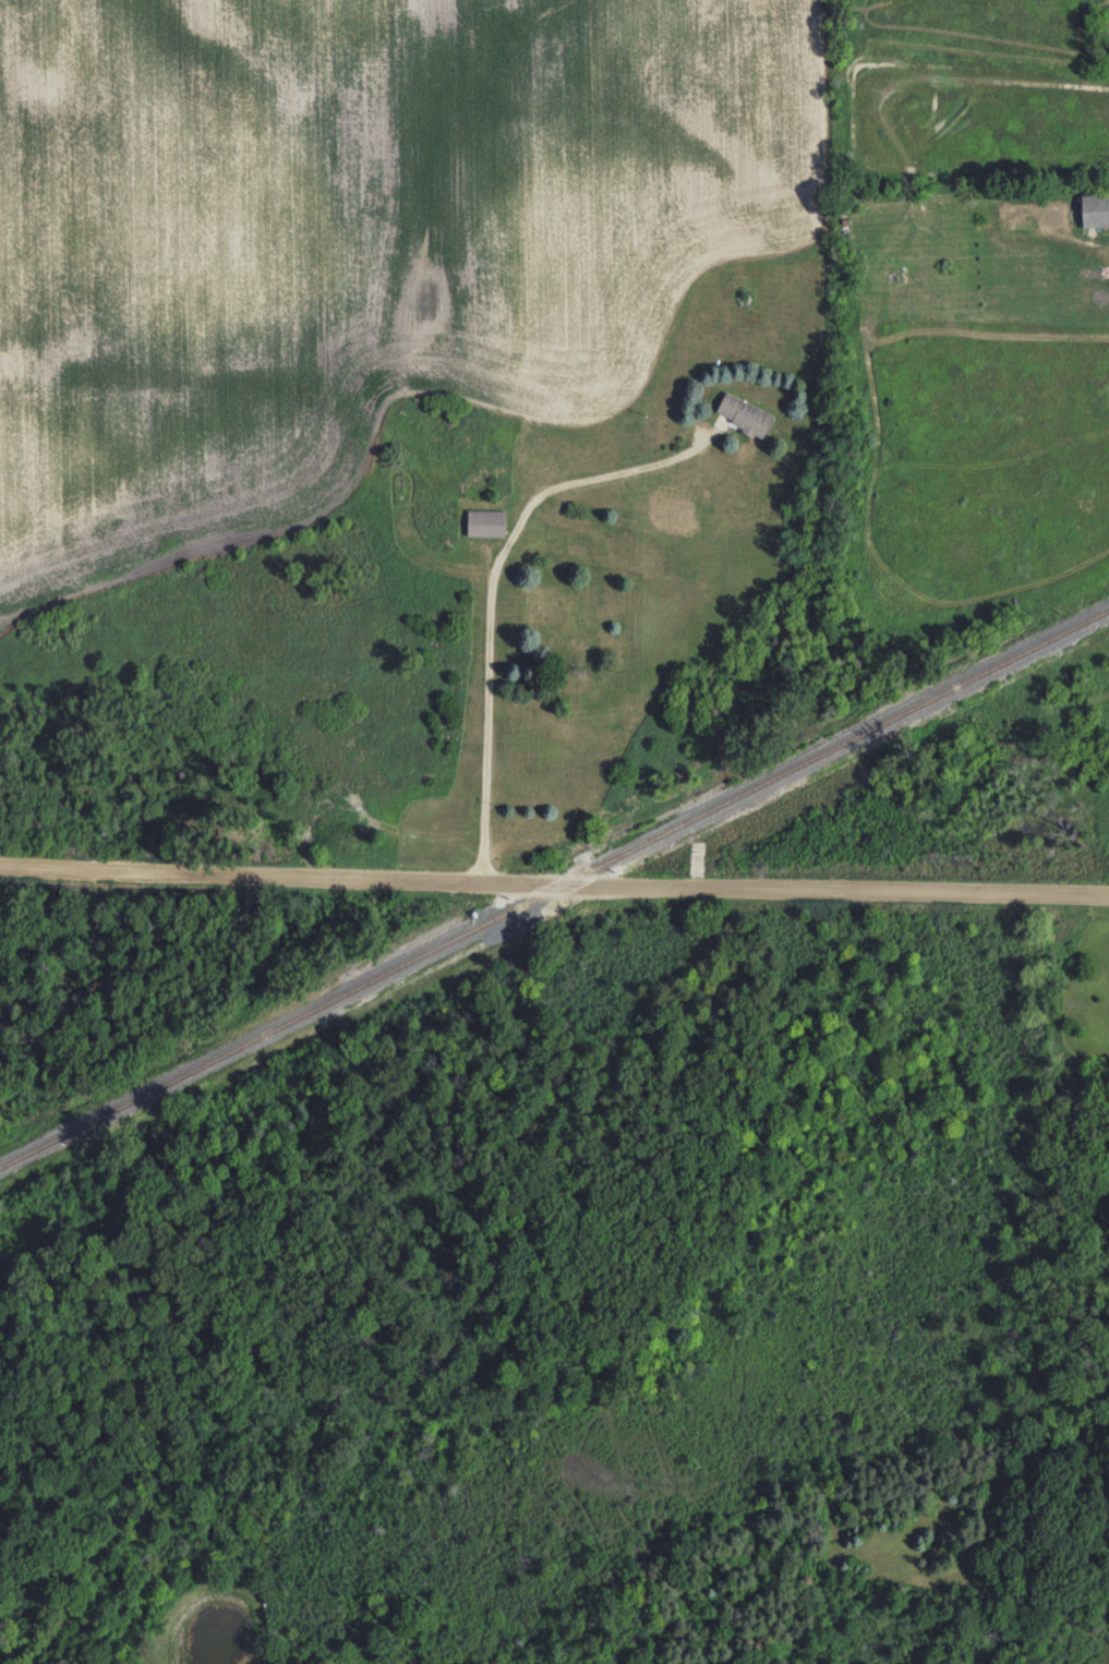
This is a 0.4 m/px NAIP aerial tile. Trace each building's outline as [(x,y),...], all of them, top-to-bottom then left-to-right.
[(1082,227),(1108,226),(1108,194),(1081,194),(1082,227)] [(714,414),(763,438),(774,415),(726,391),(714,414)] [(504,537),(505,511),(468,510),(467,536),(504,537)]
